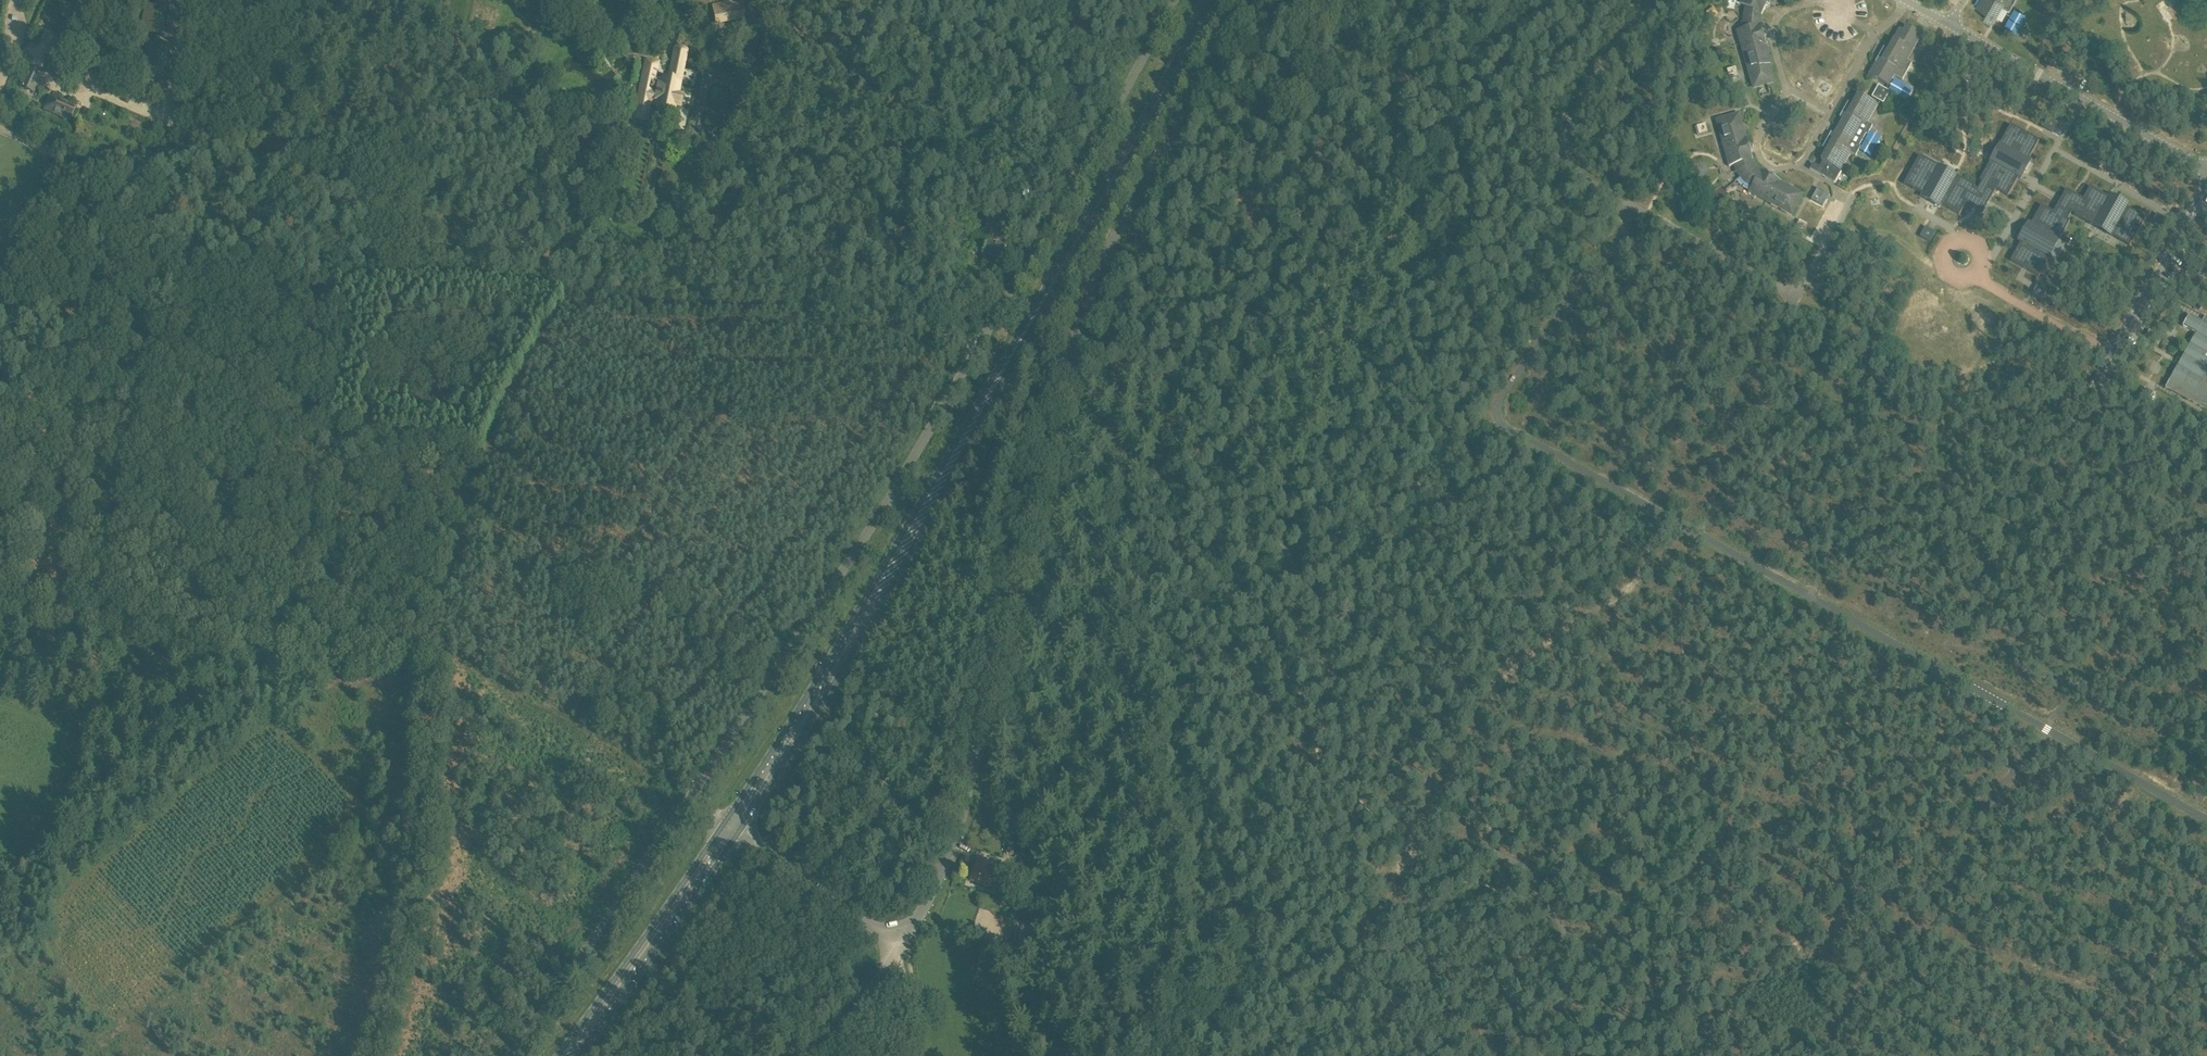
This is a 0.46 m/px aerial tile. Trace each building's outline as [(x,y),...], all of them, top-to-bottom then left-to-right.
[(1736,31),(1753,90),(1775,84),(1769,65),(1771,65),(1766,48),(1763,39),(1764,39),(1765,38),(1766,36),(1766,35),(1765,34),(1764,32),(1762,32),(1761,33),(1760,25),(1761,17),(1764,10),(1765,10),(1766,10),(1768,9),(1768,8),(1769,7),(1769,6),(1769,4),(1768,3),(1769,0),(1741,0),(1739,3),(1746,7),(1744,10),(1742,26),(1743,29),(1736,31)] [(1975,7),(1985,13),(1982,18),(1992,23),(1995,18),(2001,7),(2008,11),(2015,0),(1980,0),(1975,7)] [(743,1),(716,6),(719,24),(747,19),(743,1)] [(156,8),(148,36),(160,39),(168,11),(156,8)] [(1884,47),(1868,75),(1888,86),(1893,76),(1902,81),(1912,63),(1907,60),(1921,35),(1906,26),(1903,31),(1899,29),(1888,50),(1884,47)] [(656,27),(654,36),(662,37),(663,28),(656,27)] [(2032,32),(2021,27),(2015,37),(2025,44),(2032,32)] [(145,75),(163,78),(165,78),(170,52),(150,48),(145,75)] [(646,61),(634,117),(646,120),(649,103),(657,105),(656,108),(674,112),(675,107),(679,108),(682,96),(677,95),(680,83),(694,86),(697,72),(682,69),(686,51),(683,49),(679,48),(674,50),(668,82),(654,79),(657,63),(646,61)] [(51,59),(45,72),(63,80),(69,67),(51,59)] [(1735,67),(1726,70),(1729,78),(1737,76),(1735,67)] [(27,70),(20,87),(33,93),(40,76),(27,70)] [(145,75),(144,82),(162,86),(163,78),(145,75)] [(1878,85),(1871,97),(1883,103),(1889,92),(1878,85)] [(1867,135),(1872,126),(1867,123),(1877,105),(1858,94),(1852,105),(1848,103),(1840,117),(1840,118),(1842,119),(1834,134),(1831,133),(1831,134),(1822,149),(1826,151),(1820,161),(1821,161),(1822,162),(1819,167),(1812,164),(1809,169),(1834,184),(1841,172),(1840,171),(1850,153),(1855,156),(1860,147),(1859,146),(1865,134),(1867,135)] [(49,99),(44,110),(70,121),(75,110),(49,99)] [(1738,115),(1717,121),(1723,145),(1722,145),(1729,167),(1734,165),(1736,173),(1745,183),(1751,187),(1749,192),(1768,203),(1769,202),(1791,214),(1801,195),(1786,186),(1787,185),(1774,178),(1773,179),(1767,175),(1767,174),(1754,167),(1750,153),(1749,153),(1747,146),(1748,146),(1744,131),(1743,132),(1738,115)] [(1705,124),(1697,127),(1699,135),(1707,133),(1705,124)] [(2039,140),(2010,124),(1999,144),(2002,145),(1992,162),(1990,161),(1979,180),(1982,181),(1977,189),(1974,187),(1975,186),(1956,175),(1954,178),(1937,168),(1939,166),(1919,155),(1903,184),(1922,194),(1921,196),(1940,206),(1941,204),(1959,215),(1966,203),(1983,212),(1996,189),(2008,196),(2018,178),(2020,179),(2030,160),(2029,159),(2039,140)] [(2074,215),(2093,226),(2094,223),(2112,233),(2110,235),(2130,246),(2145,217),(2127,207),(2128,205),(2109,195),(2108,197),(2090,186),(2083,198),(2066,189),(2053,212),(2041,205),(2031,223),(2029,222),(2018,241),(2020,242),(2010,261),(2039,277),(2049,257),(2047,256),(2056,239),(2059,240),(2070,221),(2067,219),(2071,212),(2074,214),(2074,215)] [(1823,206),(1829,195),(1818,188),(1811,200),(1823,206)] [(987,242),(982,259),(993,262),(994,258),(1002,261),(1006,248),(992,243),(994,239),(998,241),(1001,232),(999,232),(1002,223),(987,219),(982,235),(986,237),(985,241),(987,242)] [(1799,220),(1795,228),(1803,232),(1807,225),(1799,220)] [(1922,233),(1920,237),(1930,242),(1935,232),(1925,227),(1928,229),(1925,234),(1922,233)] [(2047,290),(2037,285),(2032,295),(2033,292),(2039,296),(2037,298),(2041,300),(2047,290)] [(2195,297),(2190,305),(2198,310),(2203,302),(2195,297)] [(2164,388),(2206,412),(2206,317),(2205,316),(2202,322),(2189,315),(2182,326),(2195,333),(2164,388)] [(2148,331),(2143,340),(2152,345),(2157,336),(2148,331)] [(2144,387),(2139,394),(2147,399),(2152,391),(2144,387)] [(1019,837),(1015,854),(1030,858),(1034,841),(1019,837)] [(1009,842),(1006,851),(1014,854),(1017,844),(1009,842)] [(977,860),(971,880),(994,888),(997,879),(991,877),(993,871),(999,873),(1001,867),(977,860)]
